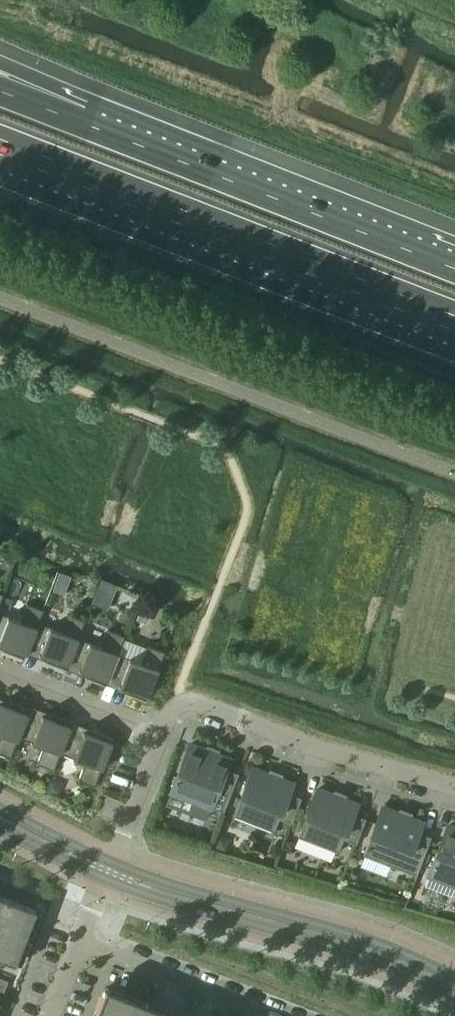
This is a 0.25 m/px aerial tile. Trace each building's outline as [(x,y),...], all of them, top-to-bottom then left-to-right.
[(38,622),(43,610),(26,603),(26,604),(20,621),(0,613),(0,625),(4,627),(0,636),(0,644),(5,646),(3,650),(3,649),(3,651),(24,659),(34,633),(38,622)] [(74,648),(78,638),(85,620),(68,614),(68,615),(61,631),(38,622),(34,633),(46,637),(40,652),(39,652),(38,653),(47,656),(45,660),(44,661),(65,669),(74,648)] [(105,685),(113,664),(118,653),(124,636),(108,629),(107,631),(108,631),(101,647),(78,638),(74,648),(85,653),(80,668),(79,668),(78,669),(87,672),(85,676),(84,677),(105,685)] [(124,693),(145,701),(164,651),(148,645),(147,646),(141,663),(118,653),(113,664),(125,669),(119,684),(119,683),(118,684),(126,688),(125,691),(124,693)] [(1,734),(0,735),(0,754),(10,758),(18,737),(22,726),(29,708),(8,700),(8,701),(7,705),(0,703),(0,734),(1,734)] [(22,726),(18,737),(43,746),(37,763),(37,762),(36,764),(53,770),(60,753),(64,742),(72,721),(51,713),(51,714),(50,718),(41,714),(41,716),(42,716),(36,731),(22,726)] [(64,742),(60,753),(85,762),(78,779),(78,780),(94,786),(113,737),(93,729),(92,730),(91,734),(83,730),(82,732),(83,732),(77,747),(64,742)] [(171,791),(223,812),(238,773),(226,768),(229,760),(189,744),(171,791)] [(234,816),(274,831),(279,818),(291,823),(301,797),(289,792),(292,784),(252,769),(234,816)] [(298,836),(338,852),(343,839),(356,844),(366,818),(353,813),(357,805),(316,789),(298,836)] [(363,855),(416,875),(431,836),(419,831),(422,823),(381,808),(363,855)] [(454,883),(454,829),(447,826),(429,873),(454,883)] [(15,964),(36,909),(0,896),(0,958),(15,964)] [(126,994),(105,985),(93,1015),(117,1015),(126,994)] [(146,1001),(126,994),(117,1015),(140,1015),(146,1001)] [(166,1009),(146,1001),(140,1015),(164,1015),(166,1009)]
